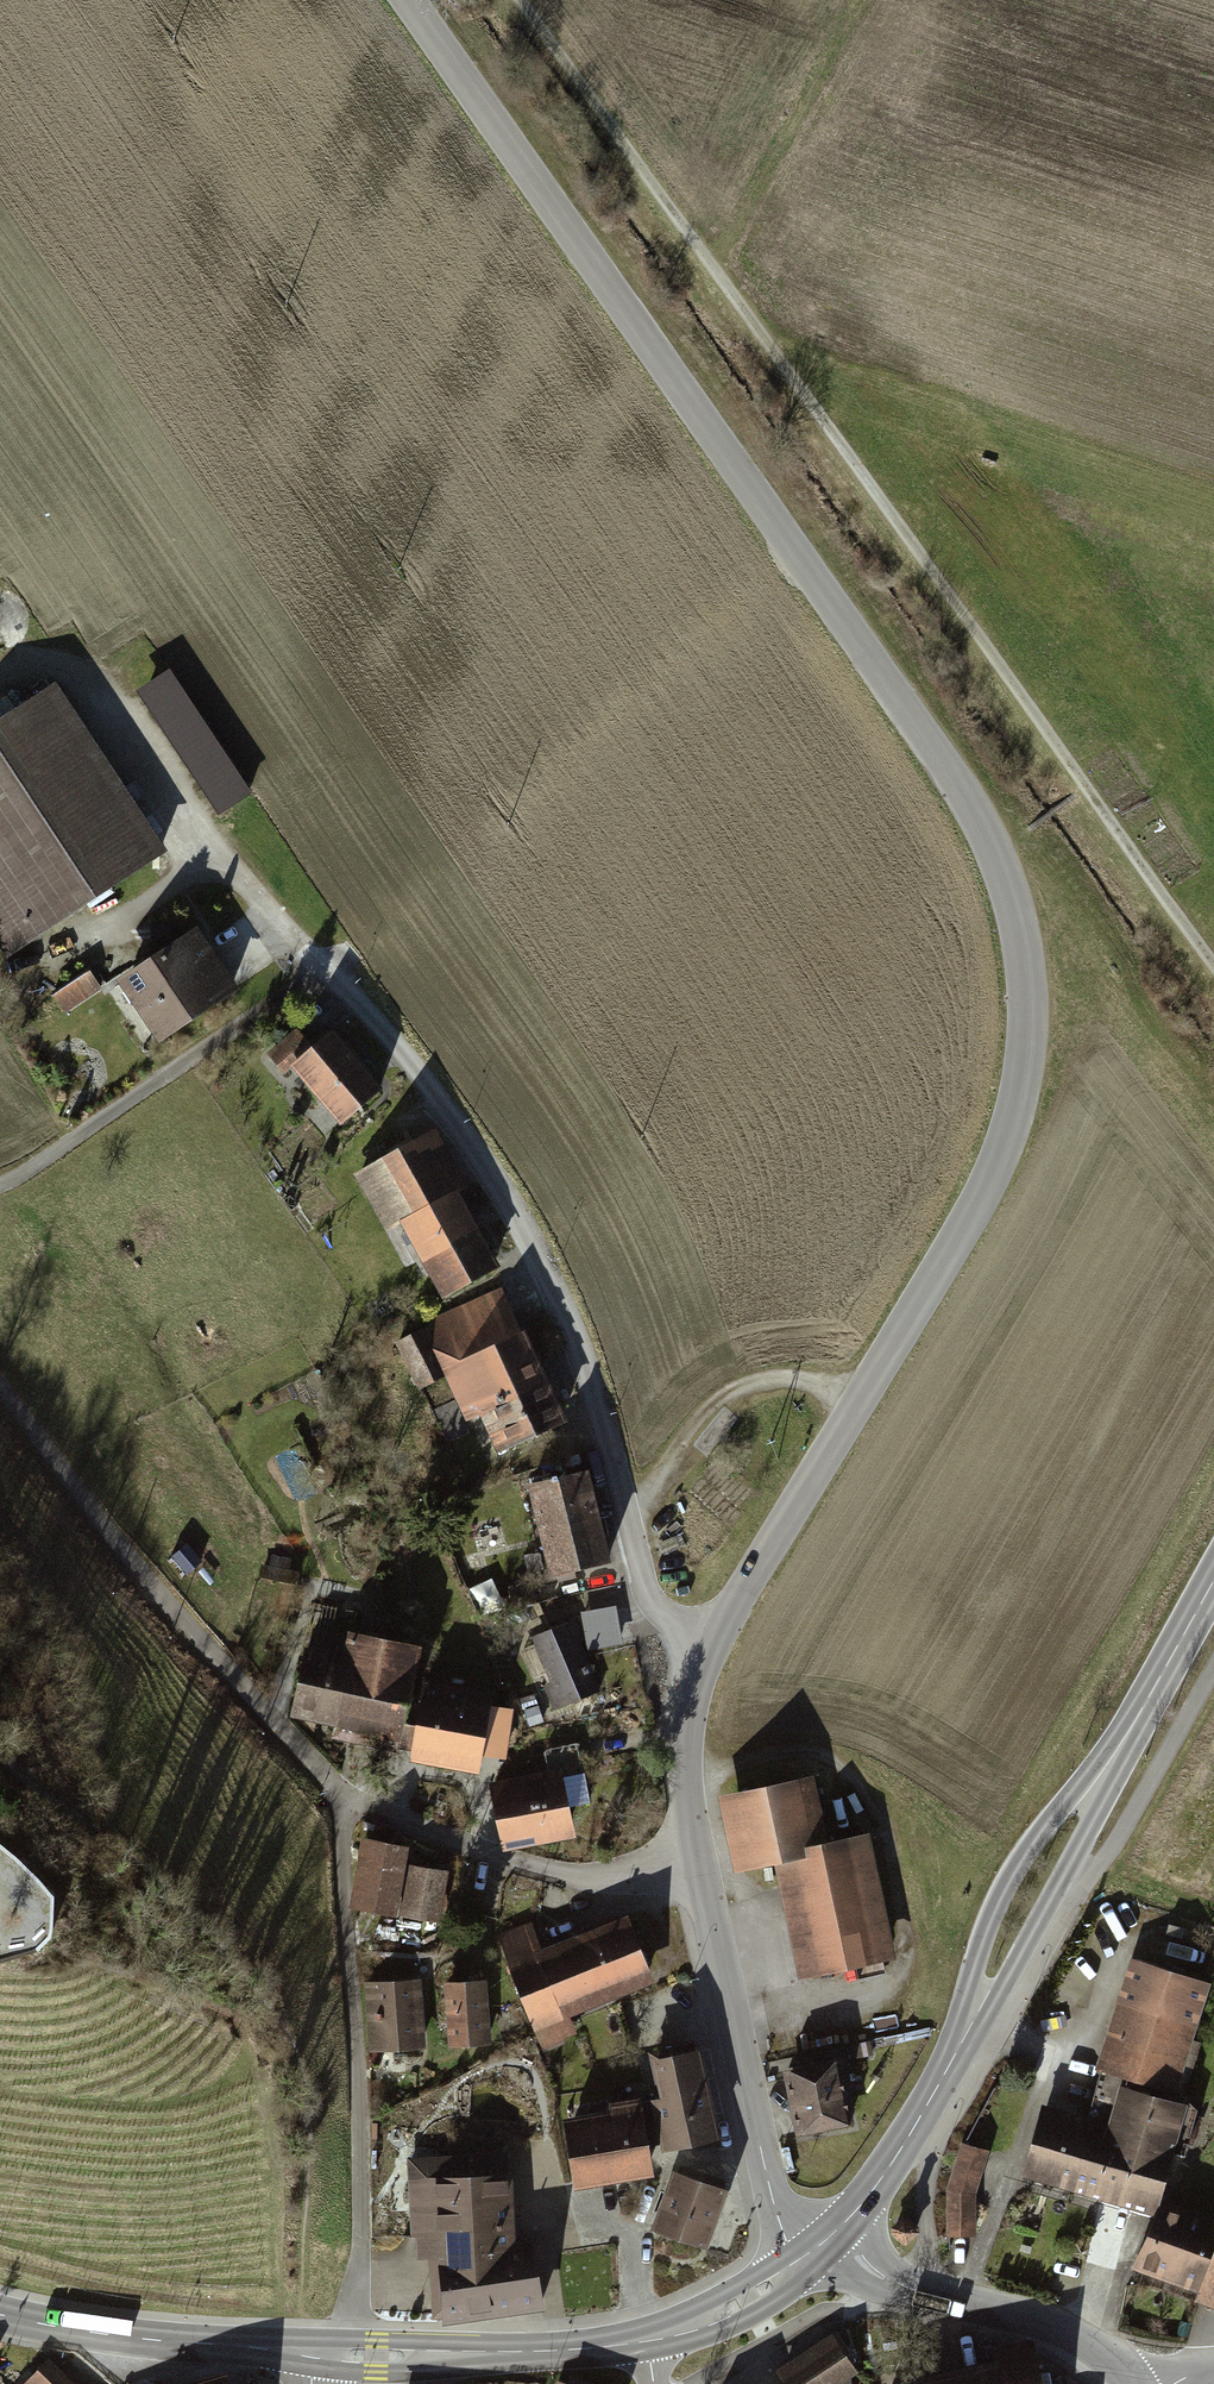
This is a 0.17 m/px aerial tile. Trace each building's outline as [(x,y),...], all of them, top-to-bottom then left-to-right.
[(174,672),(141,692),(220,813),(252,792),(174,672)] [(0,725),(0,943),(12,961),(175,855),(63,684),(0,725)] [(204,930),(123,983),(164,1046),(245,993),(204,930)] [(93,967),(54,991),(67,1012),(106,988),(93,967)] [(392,1094),(339,1034),(298,1070),(351,1130),(392,1094)] [(474,1189),(442,1131),(357,1177),(389,1235),(407,1225),(450,1303),(507,1272),(464,1194),(474,1189)] [(504,1458),(576,1425),(533,1333),(525,1337),(504,1291),(433,1325),(436,1332),(401,1349),(423,1395),(452,1382),(473,1427),(487,1421),(504,1458)] [(600,1472),(536,1486),(558,1581),(622,1566),(600,1472)] [(585,1607),(590,1646),(623,1642),(619,1603),(585,1607)] [(608,1693),(578,1622),(536,1639),(553,1679),(544,1683),(557,1714),(608,1693)] [(432,1649),(312,1628),(296,1720),(340,1728),(337,1744),(413,1758),(432,1649)] [(500,1698),(431,1687),(418,1765),(488,1777),(490,1760),(512,1763),(519,1714),(498,1711),(500,1698)] [(570,1771),(492,1787),(506,1854),(584,1838),(570,1771)] [(820,1777),(722,1798),(739,1874),(781,1865),(807,1984),(904,1962),(876,1836),(835,1846),(820,1777)] [(417,1850),(368,1841),(356,1910),(446,1926),(456,1875),(414,1867),(417,1850)] [(533,1931),(504,1943),(548,2049),(580,2035),(572,2017),(656,1982),(631,1924),(545,1959),(533,1931)] [(1137,1960),(1103,2069),(1184,2094),(1213,1998),(1213,1984),(1137,1960)] [(425,1982),(366,1986),(371,2053),(429,2049),(425,1982)] [(492,1983),(445,1985),(448,2048),(495,2046),(492,1983)] [(662,2100),(652,2102),(651,2096),(613,2104),(614,2111),(574,2119),(587,2190),(665,2176),(661,2154),(721,2142),(704,2053),(655,2063),(662,2100)] [(849,2062),(796,2071),(808,2138),(861,2128),(849,2062)] [(1191,2107),(1117,2087),(1107,2126),(1040,2108),(1020,2181),(1160,2219),(1191,2107)] [(989,2151),(961,2142),(947,2189),(947,2236),(976,2236),(976,2193),(989,2151)] [(517,2146),(409,2156),(418,2257),(436,2255),(442,2324),(554,2313),(547,2243),(526,2245),(517,2146)] [(723,2190),(675,2173),(656,2228),(704,2245),(723,2190)] [(1170,2198),(1145,2277),(1203,2296),(1200,2305),(1213,2309),(1213,2212),(1170,2198)] [(781,2368),(791,2383),(842,2383),(864,2371),(840,2332),(781,2368)] [(886,2383),(1048,2383),(1040,2348),(1037,2335),(1015,2340),(998,2344),(1002,2359),(886,2383)] [(50,2361),(27,2383),(76,2383),(50,2361)] [(236,2375),(194,2383),(240,2383),(236,2375)]
